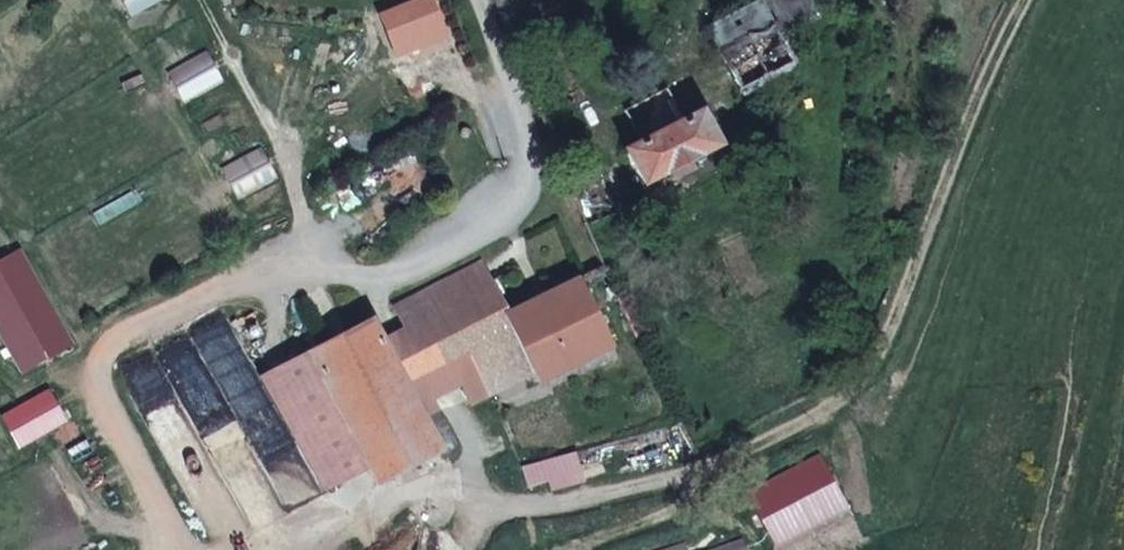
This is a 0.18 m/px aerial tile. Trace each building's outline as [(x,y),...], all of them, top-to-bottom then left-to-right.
[(130,18),(162,0),(121,0),(130,18)] [(517,0),(496,0),(509,33),(527,26),(517,0)] [(760,0),(754,0),(704,26),(738,90),(792,62),(760,0)] [(224,82),(206,50),(166,72),(184,105),(224,82)] [(718,145),(699,110),(690,115),(688,111),(681,115),(684,119),(666,127),(663,121),(652,127),(656,133),(623,150),(642,184),(670,169),(689,160),(718,145)] [(278,179),(261,147),(220,168),(238,201),(278,179)] [(689,160),(670,169),(674,176),(693,167),(689,160)] [(0,260),(0,331),(24,372),(71,345),(16,250),(0,260)] [(405,332),(383,343),(370,320),(308,352),(259,377),(323,490),(368,467),(376,483),(437,451),(442,459),(459,451),(444,421),(427,430),(404,384),(468,351),(489,391),(530,370),(536,381),(607,344),(575,280),(505,314),(479,264),(393,308),(405,332)]
